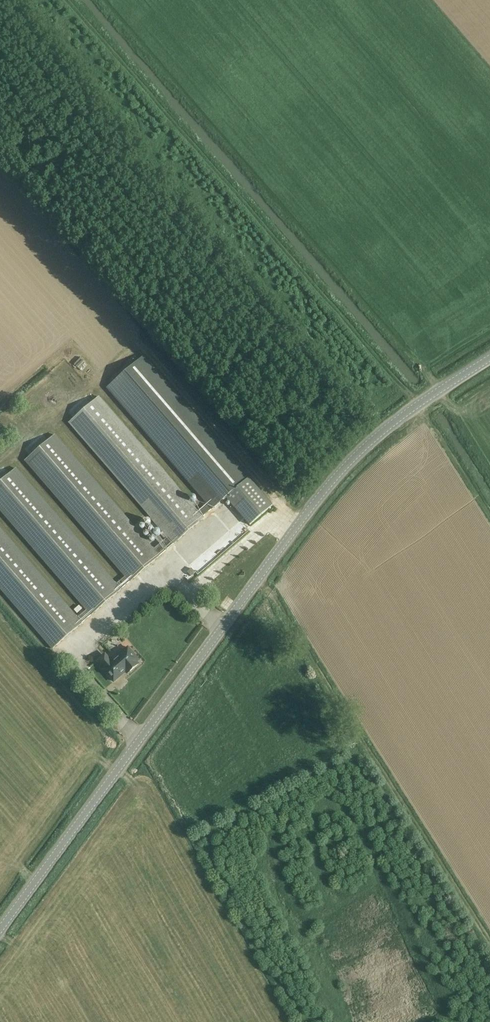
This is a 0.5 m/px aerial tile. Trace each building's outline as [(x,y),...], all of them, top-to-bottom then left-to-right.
[(113,384),(107,390),(207,505),(198,513),(203,518),(212,511),(227,499),(250,525),(272,506),(221,448),(143,358),(137,364),(134,361),(114,378),(111,381),(113,384)] [(98,397),(68,423),(168,538),(154,549),(55,435),(24,461),(125,577),(116,584),(16,468),(0,482),(0,511),(86,611),(78,618),(0,528),(0,588),(53,649),(82,624),(81,623),(91,615),(92,615),(121,590),(120,590),(130,582),(159,557),(174,543),(174,544),(203,519),(203,518),(198,513),(98,397)] [(200,575),(190,584),(200,594),(209,585),(200,575)] [(139,660),(128,647),(110,663),(104,655),(97,661),(104,669),(103,669),(114,682),(126,671),(128,674),(138,664),(136,662),(139,660)]
